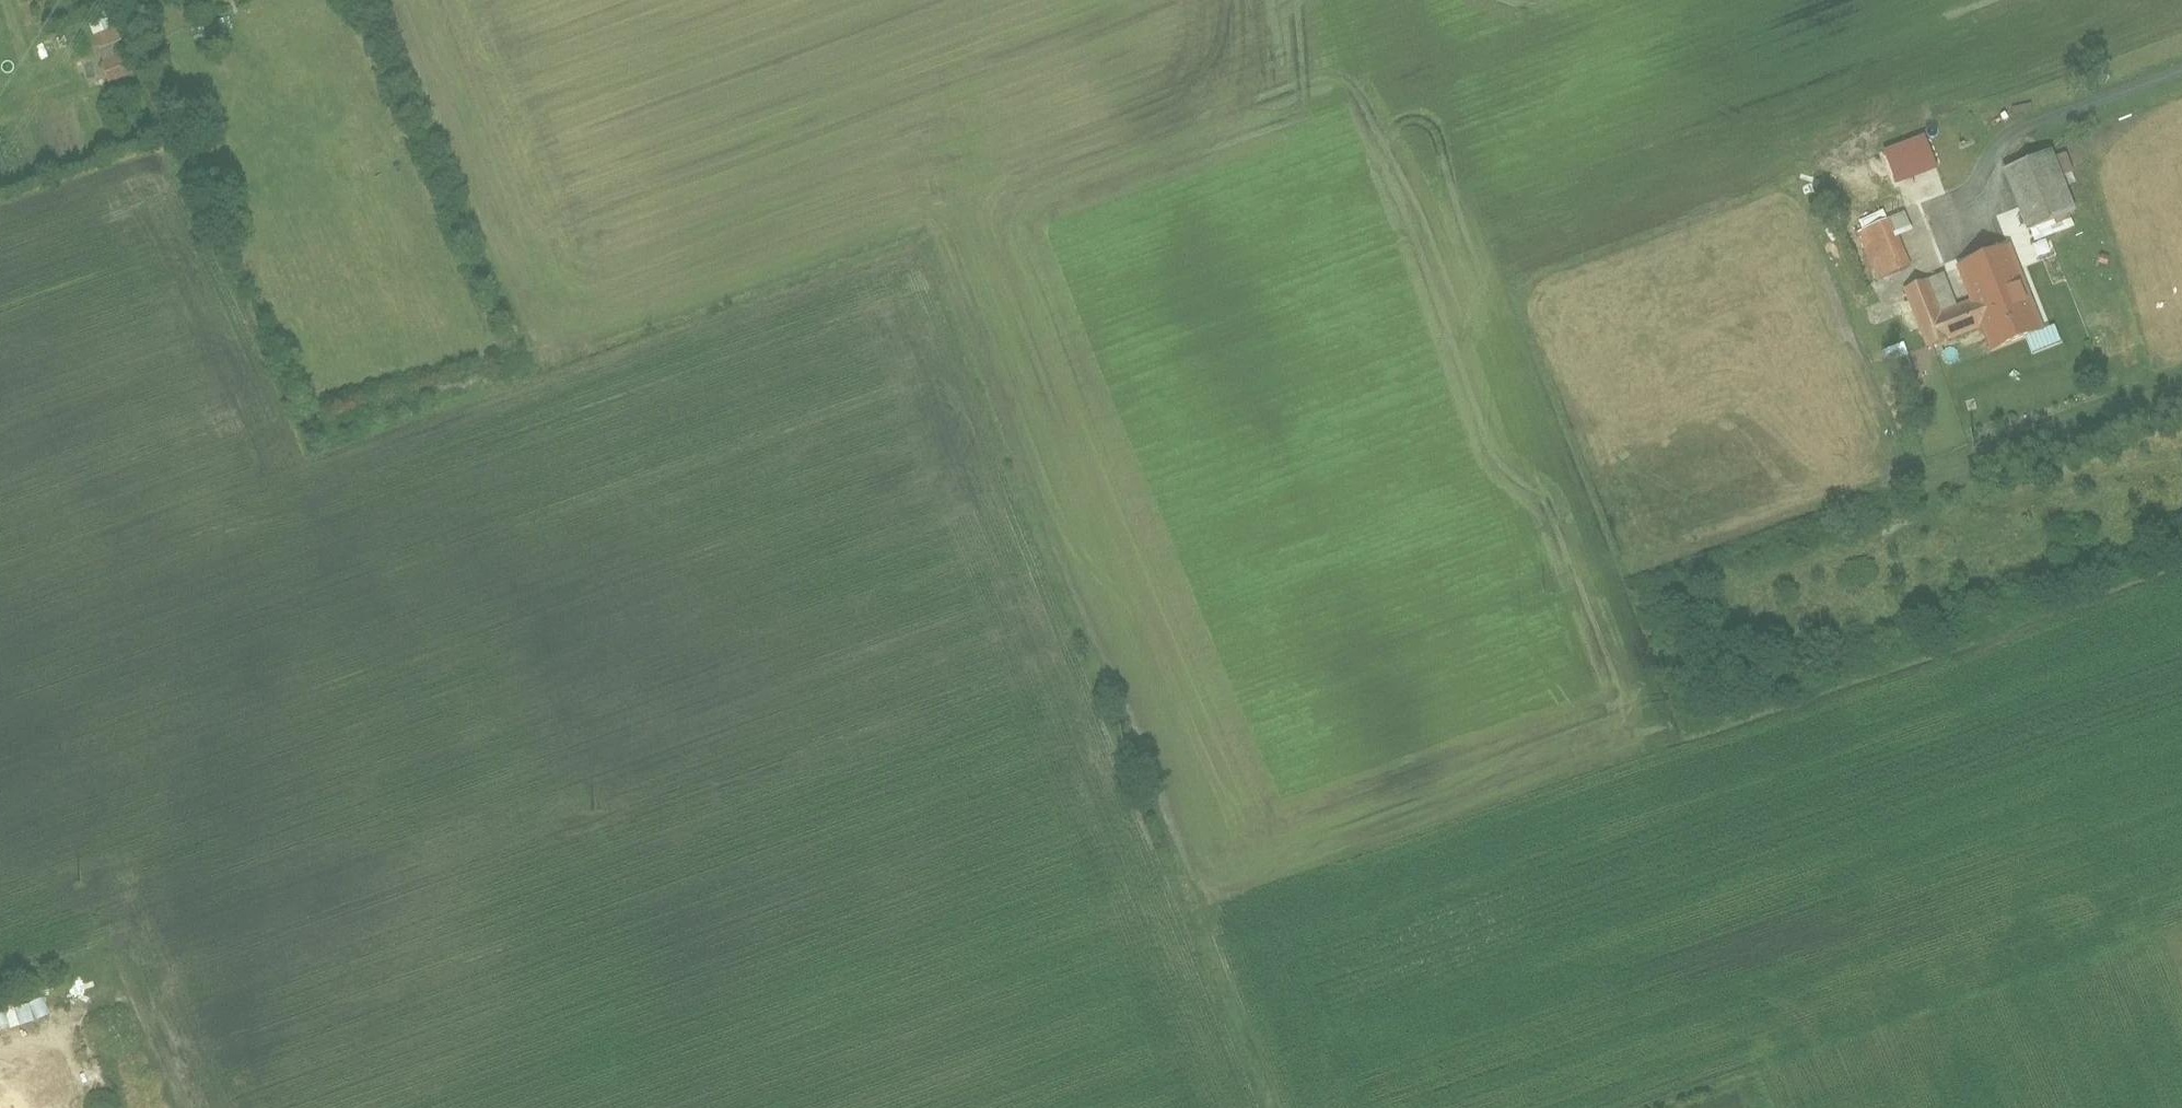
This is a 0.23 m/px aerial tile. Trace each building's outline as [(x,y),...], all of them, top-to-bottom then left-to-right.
[(89,16),(113,73),(139,67),(113,8),(89,16)] [(1953,131),(1893,151),(1909,196),(1968,177),(1953,131)] [(2055,152),(2009,170),(2032,229),(2078,211),(2055,152)] [(1906,213),(1861,230),(1879,278),(1915,264),(1905,237),(1914,233),(1906,213)] [(2016,246),(1962,267),(1974,300),(1985,328),(1993,348),(2047,328),(2016,246)] [(1959,306),(1947,274),(1933,279),(1946,311),(1959,306)] [(1933,279),(1909,289),(1931,348),(1956,338),(1946,311),(1933,279)] [(1959,306),(1946,311),(1956,338),(1985,328),(1974,300),(1959,306)]
